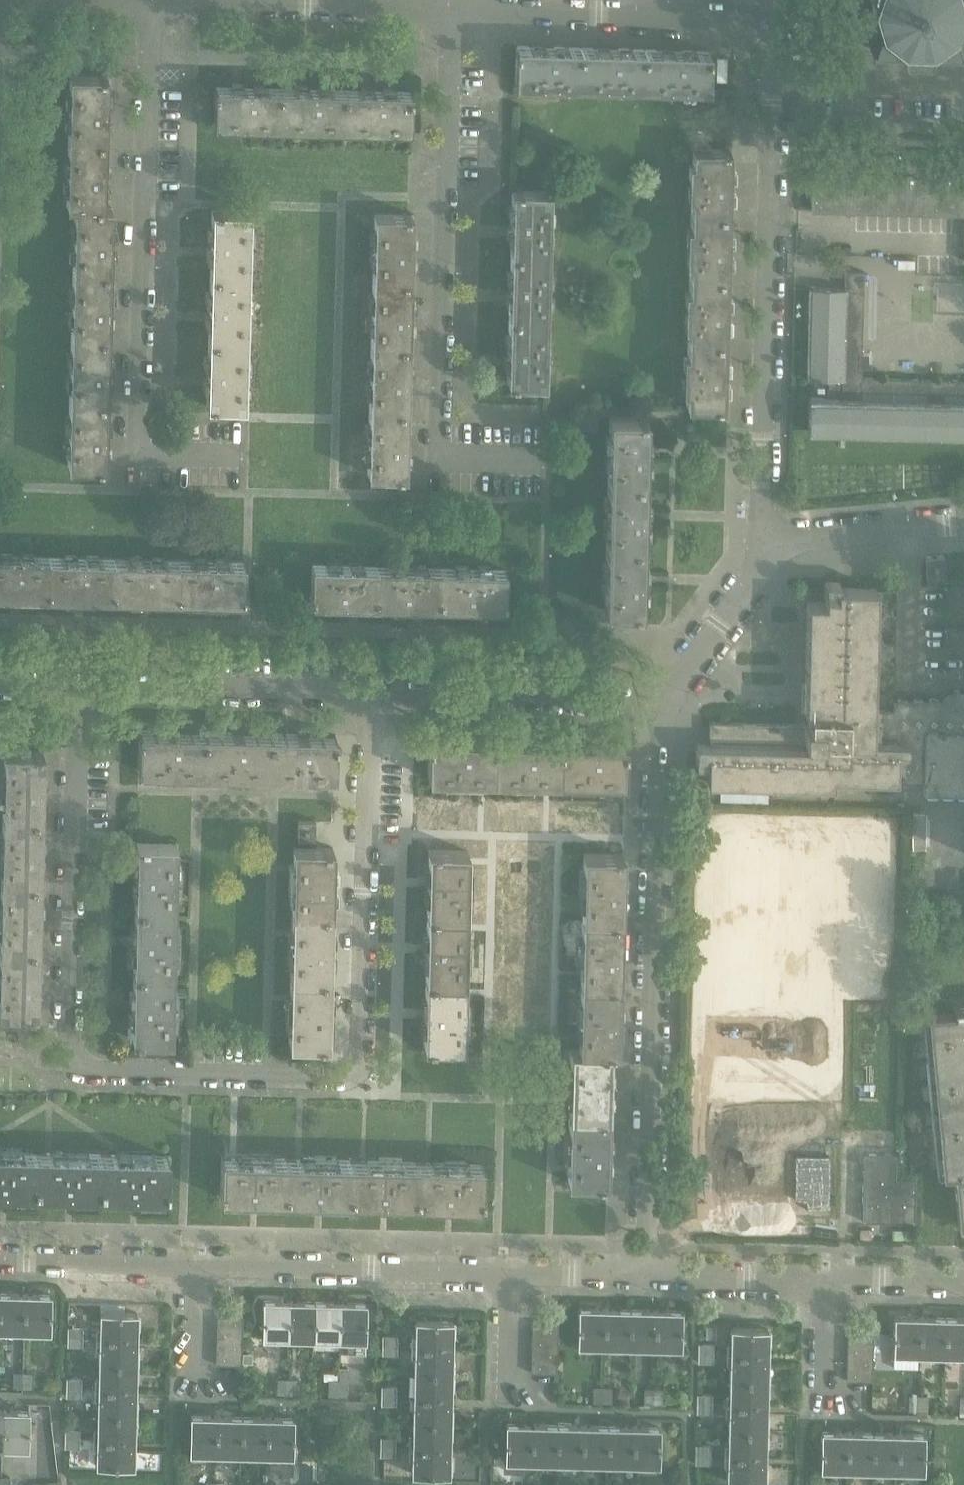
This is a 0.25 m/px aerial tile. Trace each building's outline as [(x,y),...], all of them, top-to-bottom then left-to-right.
[(878,28),(872,46),(871,46),(870,49),(901,50),(904,59),(928,60),(932,51),(962,51),(963,48),(961,48),(956,30),(963,6),(963,0),(870,0),(878,28)] [(581,48),(533,47),(517,46),(516,83),(580,85),(581,48)] [(645,50),(581,48),(580,85),(644,87),(645,50)] [(710,51),(661,50),(645,50),(644,87),(709,88),(710,51)] [(716,57),(716,81),(726,81),(726,57),(717,57),(716,57)] [(70,75),(69,140),(106,141),(108,76),(70,75)] [(215,124),(279,126),(280,88),(215,87),(215,124)] [(346,90),(280,88),(279,126),(345,127),(346,90)] [(411,92),(361,90),(346,90),(345,127),(410,129),(411,92)] [(896,163),(896,136),(814,134),(812,211),(963,215),(963,165),(896,163)] [(106,141),(69,140),(67,206),(75,206),(104,207),(106,141)] [(693,148),(693,163),(692,213),(729,214),(730,149),(693,148)] [(513,190),(512,206),(511,255),(548,256),(550,191),(513,190)] [(112,207),(104,207),(75,206),(73,271),(111,272),(112,207)] [(212,210),(211,275),(248,276),(250,211),(212,210)] [(729,214),(692,213),(690,276),(727,278),(729,214)] [(375,214),(374,229),(373,279),(410,279),(412,215),(375,214)] [(548,256),(511,255),(509,319),(546,320),(548,256)] [(111,272),(73,271),(71,336),(109,337),(111,272)] [(862,378),(862,367),(869,367),(869,353),(862,353),(864,271),(845,271),(845,289),(810,288),(808,377),(813,377),(813,381),(824,381),(824,378),(829,378),(829,398),(809,397),(808,430),(963,434),(963,380),(862,378)] [(248,276),(211,275),(209,341),(246,342),(248,276)] [(727,278),(690,276),(688,340),(725,341),(727,278)] [(410,279),(373,279),(371,343),(409,344),(410,279)] [(546,320),(509,319),(508,383),(545,384),(546,320)] [(109,337),(71,336),(70,401),(107,402),(109,337)] [(725,341),(688,340),(687,405),(724,406),(725,341)] [(246,342),(209,341),(207,405),(245,406),(246,342)] [(409,344),(371,343),(370,408),(407,409),(409,344)] [(107,402),(70,401),(68,466),(105,467),(107,402)] [(407,409),(370,408),(368,474),(405,475),(407,409)] [(610,417),(610,433),(609,482),(646,483),(646,456),(649,456),(649,446),(647,446),(647,418),(610,417)] [(646,483),(609,482),(607,546),(644,547),(645,520),(647,520),(647,510),(645,510),(646,483)] [(607,546),(607,561),(606,611),(642,612),(643,584),(645,584),(646,574),(643,574),(644,547),(607,546)] [(48,595),(49,557),(0,555),(0,593),(48,595)] [(944,555),(925,556),(928,580),(946,579),(944,555)] [(114,558),(49,557),(48,595),(113,596),(114,558)] [(114,558),(113,596),(178,598),(179,560),(114,558)] [(179,560),(178,598),(243,600),(244,562),(179,560)] [(312,565),(311,601),(327,602),(339,602),(349,602),(361,603),(376,603),(377,566),(363,566),(349,565),(341,565),(328,565),(312,565)] [(377,566),(376,603),(391,603),(403,604),(413,604),(425,604),(440,605),(441,568),(427,567),(413,567),(405,567),(392,566),(377,566)] [(441,568),(440,605),(455,605),(467,605),(477,606),(489,606),(505,606),(506,569),(491,569),(477,569),(469,568),(455,568),(441,568)] [(696,766),(709,767),(708,783),(835,787),(835,779),(923,782),(923,794),(963,795),(963,696),(951,695),(946,700),(946,703),(943,703),(941,703),(937,699),(931,699),(927,702),(925,702),(922,699),(915,699),(912,702),(910,702),(906,699),(900,698),(896,702),(894,702),(894,710),(874,710),(877,588),(839,587),(840,581),(826,581),(825,602),(808,602),(805,713),(809,713),(809,719),(809,724),(788,724),(774,724),(774,723),(772,723),(772,724),(758,723),(757,723),(743,723),(710,722),(709,739),(714,739),(713,745),(697,745),(696,766)] [(204,772),(205,733),(140,731),(139,770),(204,772)] [(270,773),(271,734),(205,733),(204,772),(270,773)] [(335,775),(336,736),(271,734),(270,773),(335,775)] [(494,779),(495,740),(430,738),(429,777),(494,779)] [(560,781),(561,742),(495,740),(494,779),(560,781)] [(625,782),(626,743),(561,742),(560,781),(625,782)] [(42,818),(43,780),(44,752),(5,751),(3,817),(42,818)] [(40,883),(41,845),(42,818),(3,817),(2,882),(40,883)] [(316,839),(316,822),(316,821),(298,820),(298,839),(316,839)] [(175,908),(176,871),(176,843),(137,842),(136,907),(175,908)] [(332,913),(332,875),(333,848),(294,847),(293,911),(332,913)] [(466,916),(467,879),(468,851),(429,850),(427,915),(466,916)] [(622,920),(623,883),(623,855),(584,854),(583,919),(622,920)] [(40,910),(40,883),(2,882),(0,945),(0,947),(39,948),(40,910)] [(173,974),(174,936),(175,908),(136,907),(134,974),(173,974)] [(330,979),(331,941),(332,913),(293,911),(291,978),(330,979)] [(465,982),(466,944),(466,916),(427,915),(426,981),(465,982)] [(620,986),(621,948),(622,920),(583,919),(581,985),(620,986)] [(38,975),(39,948),(0,947),(0,1013),(37,1014),(38,975)] [(171,1040),(172,1001),(173,974),(134,974),(132,1039),(171,1040)] [(328,1044),(329,1005),(330,979),(291,978),(289,1043),(328,1044)] [(463,1047),(464,1009),(465,982),(426,981),(424,1046),(463,1047)] [(618,1051),(619,1013),(620,986),(581,985),(579,1050),(610,1051),(618,1051)] [(961,1011),(960,1005),(953,1006),(954,1012),(928,1014),(943,1175),(963,1173),(963,1011),(961,1011)] [(609,1117),(610,1079),(610,1051),(579,1050),(571,1050),(570,1116),(609,1117)] [(607,1182),(608,1144),(609,1117),(570,1116),(568,1181),(607,1182)] [(38,1153),(0,1152),(0,1191),(37,1192),(38,1153)] [(102,1194),(103,1155),(38,1153),(37,1192),(102,1194)] [(915,1223),(916,1179),(896,1178),(896,1154),(865,1153),(863,1221),(915,1223)] [(168,1196),(169,1157),(103,1155),(102,1194),(168,1196)] [(286,1199),(287,1160),(222,1158),(221,1197),(286,1199)] [(352,1200),(353,1161),(287,1160),(286,1199),(352,1200)] [(418,1202),(419,1163),(353,1161),(352,1200),(418,1202)] [(482,1204),(483,1165),(419,1163),(418,1202),(482,1204)] [(955,1181),(959,1224),(963,1224),(963,1180),(955,1181)] [(26,1294),(0,1293),(0,1331),(25,1331),(26,1294)] [(50,1332),(51,1295),(26,1294),(25,1331),(50,1332)] [(289,1338),(290,1301),(264,1300),(263,1337),(289,1338)] [(314,1339),(315,1301),(290,1301),(289,1338),(314,1339)] [(340,1339),(341,1302),(315,1301),(314,1339),(340,1339)] [(340,1339),(340,1351),(365,1351),(366,1303),(341,1302),(340,1339)] [(605,1346),(606,1309),(579,1308),(578,1346),(605,1346)] [(630,1347),(631,1310),(606,1309),(605,1346),(630,1347)] [(655,1347),(656,1310),(631,1310),(630,1347),(655,1347)] [(681,1348),(682,1311),(656,1310),(655,1347),(681,1348)] [(137,1339),(138,1313),(101,1312),(100,1338),(137,1339)] [(243,1328),(244,1316),(219,1315),(218,1327),(243,1328)] [(919,1354),(920,1317),(895,1316),(894,1354),(919,1354)] [(944,1355),(945,1318),(920,1317),(919,1354),(944,1355)] [(945,1318),(944,1355),(963,1355),(963,1318),(945,1318)] [(453,1347),(453,1321),(416,1320),(415,1346),(453,1347)] [(559,1336),(559,1324),(534,1323),(534,1335),(559,1336)] [(243,1340),(243,1328),(218,1327),(218,1339),(243,1340)] [(716,1339),(716,1327),(706,1327),(706,1339),(716,1339)] [(83,1337),(83,1328),(68,1328),(68,1337),(83,1337)] [(768,1355),(769,1329),(732,1328),(731,1354),(768,1355)] [(874,1344),(874,1332),(850,1331),(849,1343),(874,1344)] [(558,1348),(559,1336),(534,1335),(533,1348),(558,1348)] [(398,1346),(398,1336),(383,1336),(383,1345),(398,1346)] [(83,1347),(83,1337),(68,1337),(68,1346),(83,1347)] [(137,1364),(137,1339),(100,1338),(99,1363),(137,1364)] [(243,1352),(243,1340),(218,1339),(218,1351),(243,1352)] [(874,1356),(874,1344),(849,1343),(849,1355),(874,1356)] [(714,1354),(715,1345),(699,1344),(699,1353),(714,1354)] [(398,1355),(398,1346),(383,1345),(383,1354),(398,1355)] [(452,1372),(453,1347),(415,1346),(415,1371),(452,1372)] [(558,1360),(558,1348),(533,1348),(533,1359),(558,1360)] [(242,1365),(243,1352),(218,1351),(217,1365),(242,1365)] [(714,1363),(714,1354),(699,1353),(699,1363),(714,1363)] [(767,1381),(768,1355),(731,1354),(730,1380),(767,1381)] [(873,1368),(874,1356),(849,1355),(849,1368),(873,1368)] [(558,1373),(558,1360),(533,1359),(533,1373),(558,1373)] [(136,1390),(137,1364),(99,1363),(99,1389),(136,1390)] [(873,1381),(873,1368),(849,1368),(848,1381),(873,1381)] [(451,1398),(452,1372),(415,1371),(414,1397),(451,1398)] [(23,1387),(24,1372),(14,1372),(13,1387),(23,1387)] [(32,1388),(32,1373),(24,1372),(23,1387),(32,1388)] [(82,1389),(82,1379),(67,1379),(67,1388),(82,1389)] [(288,1394),(288,1379),(278,1379),(278,1394),(288,1394)] [(296,1394),(297,1379),(288,1379),(288,1394),(296,1394)] [(339,1395),(339,1380),(329,1380),(329,1395),(339,1395)] [(347,1396),(348,1380),(339,1380),(339,1395),(347,1396)] [(767,1406),(767,1381),(730,1380),(730,1405),(767,1406)] [(397,1396),(397,1387),(382,1387),(382,1396),(397,1396)] [(603,1402),(603,1387),(594,1387),(594,1402),(603,1402)] [(612,1387),(603,1387),(603,1402),(612,1403),(612,1387)] [(82,1398),(82,1389),(67,1388),(67,1397),(82,1398)] [(654,1404),(654,1389),(645,1388),(644,1403),(654,1404)] [(135,1415),(136,1390),(99,1389),(98,1414),(135,1415)] [(663,1404),(663,1389),(654,1389),(654,1404),(663,1404)] [(713,1405),(713,1395),(698,1395),(698,1404),(713,1405)] [(918,1410),(918,1395),(910,1395),(909,1410),(918,1410)] [(928,1411),(928,1396),(918,1395),(918,1410),(928,1411)] [(397,1405),(397,1396),(382,1396),(382,1405),(397,1405)] [(451,1423),(451,1398),(414,1397),(413,1422),(451,1423)] [(713,1414),(713,1405),(698,1404),(697,1413),(713,1414)] [(766,1431),(767,1406),(730,1405),(729,1430),(766,1431)] [(28,1449),(29,1411),(3,1411),(2,1448),(28,1449)] [(135,1440),(135,1415),(98,1414),(97,1439),(135,1440)] [(216,1453),(217,1416),(191,1416),(190,1453),(216,1453)] [(241,1454),(242,1417),(217,1416),(216,1453),(241,1454)] [(267,1455),(268,1418),(242,1417),(241,1454),(267,1455)] [(293,1455),(294,1418),(268,1418),(267,1455),(293,1455)] [(450,1449),(451,1423),(413,1422),(413,1448),(450,1449)] [(506,1457),(504,1457),(504,1470),(531,1471),(531,1462),(532,1424),(507,1424),(506,1457)] [(557,1462),(558,1425),(532,1424),(531,1462),(557,1462)] [(582,1463),(583,1426),(558,1425),(557,1462),(582,1463)] [(607,1464),(608,1426),(583,1426),(582,1463),(607,1464)] [(633,1464),(634,1427),(608,1426),(607,1464),(633,1464)] [(659,1465),(660,1428),(634,1427),(633,1464),(659,1465)] [(80,1439),(81,1430),(66,1429),(65,1439),(80,1439)] [(765,1458),(766,1431),(729,1430),(728,1456),(765,1458)] [(847,1470),(848,1432),(822,1432),(821,1469),(847,1470)] [(872,1470),(873,1433),(848,1432),(847,1470),(872,1470)] [(898,1471),(899,1434),(873,1433),(872,1470),(898,1471)] [(924,1472),(925,1434),(899,1434),(898,1471),(924,1472)] [(396,1448),(396,1438),(381,1438),(381,1447),(396,1448)] [(80,1448),(80,1439),(65,1439),(65,1448),(80,1448)] [(134,1466),(135,1440),(97,1439),(97,1465),(134,1466)] [(712,1456),(712,1446),(696,1446),(696,1456),(712,1456)] [(396,1456),(396,1448),(381,1447),(380,1456),(396,1456)] [(449,1474),(450,1449),(413,1448),(412,1473),(449,1474)] [(711,1464),(712,1456),(696,1456),(696,1464),(711,1464)] [(765,1483),(765,1458),(728,1456),(728,1482),(765,1483)]
